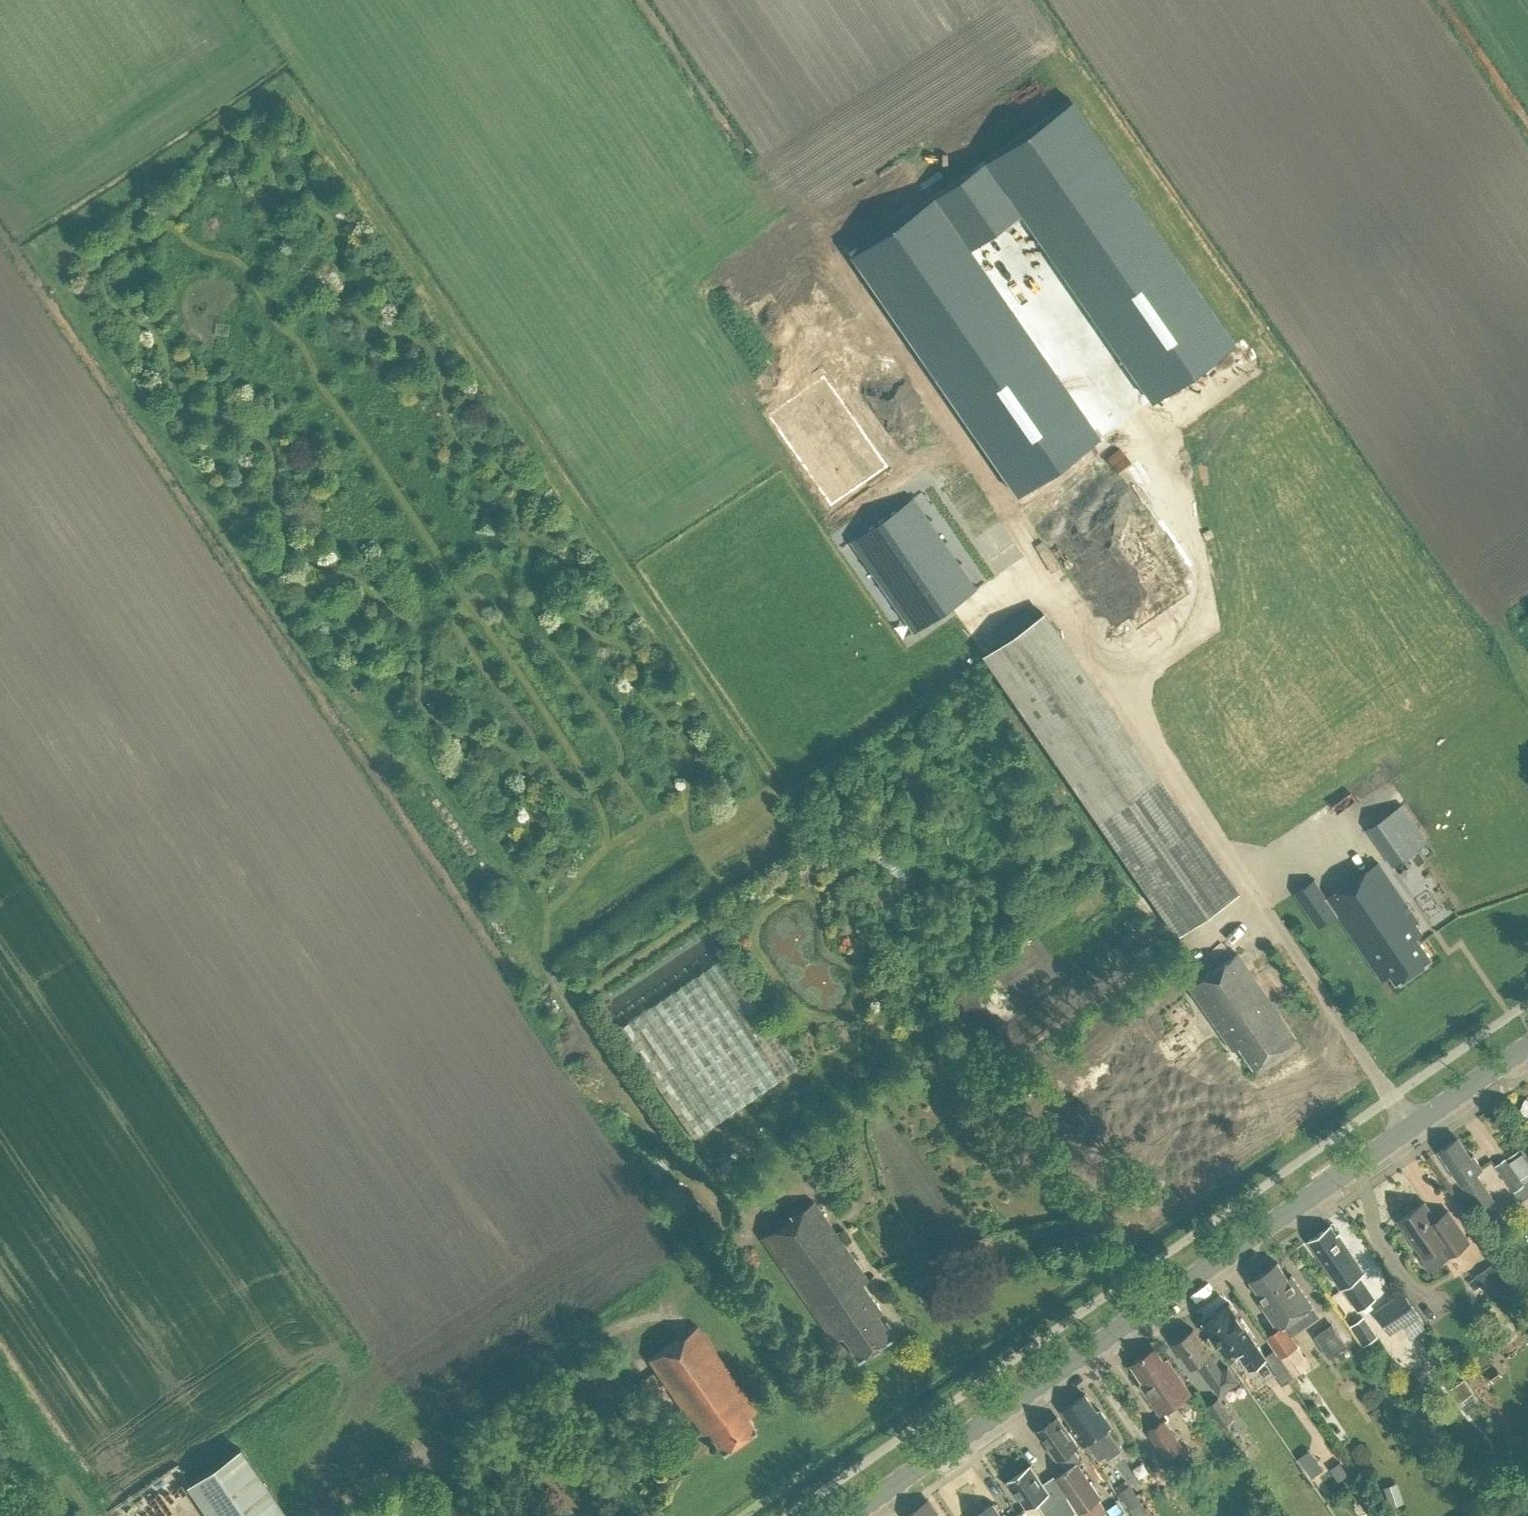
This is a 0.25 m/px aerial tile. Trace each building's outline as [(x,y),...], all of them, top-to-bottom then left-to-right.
[(1067,102),(985,159),(1021,211),(1151,400),(1234,342),(1128,189),(1067,102)] [(915,170),(833,227),(953,399),(1035,342),(915,170)] [(830,505),(865,481),(887,465),(824,376),(799,394),(768,415),(796,456),(830,505)] [(916,629),(951,605),(972,590),(910,499),(888,514),(854,538),(916,629)] [(983,652),(1176,932),(1236,891),(1043,612),(983,652)] [(1400,834),(1381,848),(1393,864),(1427,841),(1402,804),(1387,815),(1400,834)] [(1318,926),(1337,913),(1382,978),(1390,972),(1397,982),(1432,957),(1417,935),(1422,931),(1416,922),(1419,920),(1379,863),(1327,899),(1314,879),(1295,892),(1318,926)] [(723,954),(616,1027),(694,1140),(801,1067),(723,954)] [(1231,1050),(1238,1045),(1251,1065),(1294,1036),(1237,954),(1188,987),(1231,1050)] [(1476,1171),(1483,1167),(1473,1153),(1471,1155),(1457,1136),(1438,1149),(1480,1208),(1494,1198),(1476,1171)] [(1505,1152),(1494,1160),(1513,1187),(1524,1179),(1505,1152)] [(761,1237),(798,1291),(799,1291),(815,1314),(814,1314),(816,1318),(817,1317),(821,1323),(820,1323),(832,1341),(842,1334),(859,1357),(892,1334),(878,1314),(882,1311),(862,1283),(868,1279),(814,1201),(761,1237)] [(1399,1219),(1424,1255),(1441,1243),(1449,1255),(1470,1240),(1449,1209),(1437,1218),(1425,1201),(1399,1219)] [(1359,1274),(1358,1274),(1351,1264),(1354,1262),(1351,1257),(1352,1256),(1347,1249),(1349,1247),(1339,1233),(1337,1235),(1331,1225),(1309,1239),(1331,1271),(1332,1270),(1358,1308),(1375,1297),(1359,1275),(1359,1274)] [(1475,1272),(1491,1294),(1509,1281),(1493,1259),(1475,1272)] [(1298,1343),(1284,1323),(1298,1314),(1305,1324),(1319,1314),(1312,1304),(1313,1303),(1293,1274),(1289,1277),(1278,1261),(1251,1280),(1265,1299),(1260,1302),(1278,1328),(1267,1335),(1280,1355),(1281,1354),(1295,1344),(1298,1343)] [(1404,1323),(1413,1335),(1425,1327),(1417,1315),(1418,1315),(1404,1295),(1378,1313),(1391,1333),(1404,1323)] [(1266,1354),(1230,1302),(1203,1320),(1226,1353),(1237,1346),(1250,1365),(1266,1354)] [(692,1415),(703,1431),(707,1428),(723,1450),(756,1428),(747,1415),(756,1409),(698,1325),(648,1359),(689,1417),(692,1415)] [(1222,1369),(1210,1353),(1211,1353),(1193,1327),(1173,1341),(1191,1366),(1198,1361),(1220,1392),(1238,1380),(1228,1365),(1222,1369)] [(1307,1362),(1295,1344),(1281,1354),(1293,1372),(1307,1362)] [(1156,1346),(1131,1362),(1143,1381),(1140,1383),(1160,1412),(1191,1391),(1168,1358),(1165,1360),(1156,1346)] [(1465,1378),(1450,1387),(1459,1401),(1473,1391),(1465,1378)] [(1072,1428),(1084,1445),(1088,1442),(1100,1460),(1106,1456),(1109,1460),(1124,1449),(1109,1427),(1112,1425),(1100,1408),(1098,1410),(1086,1392),(1062,1409),(1075,1427),(1072,1428)] [(1215,1395),(1206,1402),(1218,1417),(1227,1410),(1215,1395)] [(1067,1469),(1056,1477),(1079,1509),(1080,1511),(1101,1496),(1078,1463),(1082,1460),(1074,1449),(1079,1445),(1058,1415),(1038,1429),(1059,1459),(1060,1459),(1067,1469)] [(1164,1418),(1148,1429),(1169,1460),(1184,1449),(1182,1446),(1183,1445),(1164,1418)] [(183,1479),(209,1515),(273,1515),(284,1508),(238,1441),(183,1479)] [(1056,1477),(1054,1474),(1044,1481),(1032,1464),(1008,1480),(1027,1507),(1037,1500),(1048,1515),(1070,1515),(1079,1509),(1056,1477)] [(1320,1470),(1316,1464),(1306,1471),(1311,1477),(1320,1470)] [(1119,1489),(1130,1506),(1131,1506),(1138,1515),(1143,1515),(1150,1512),(1141,1499),(1141,1500),(1129,1483),(1119,1489)] [(924,1502),(904,1515),(941,1515),(931,1503),(927,1506),(924,1502)] [(993,1502),(974,1515),(1003,1515),(993,1502)]
